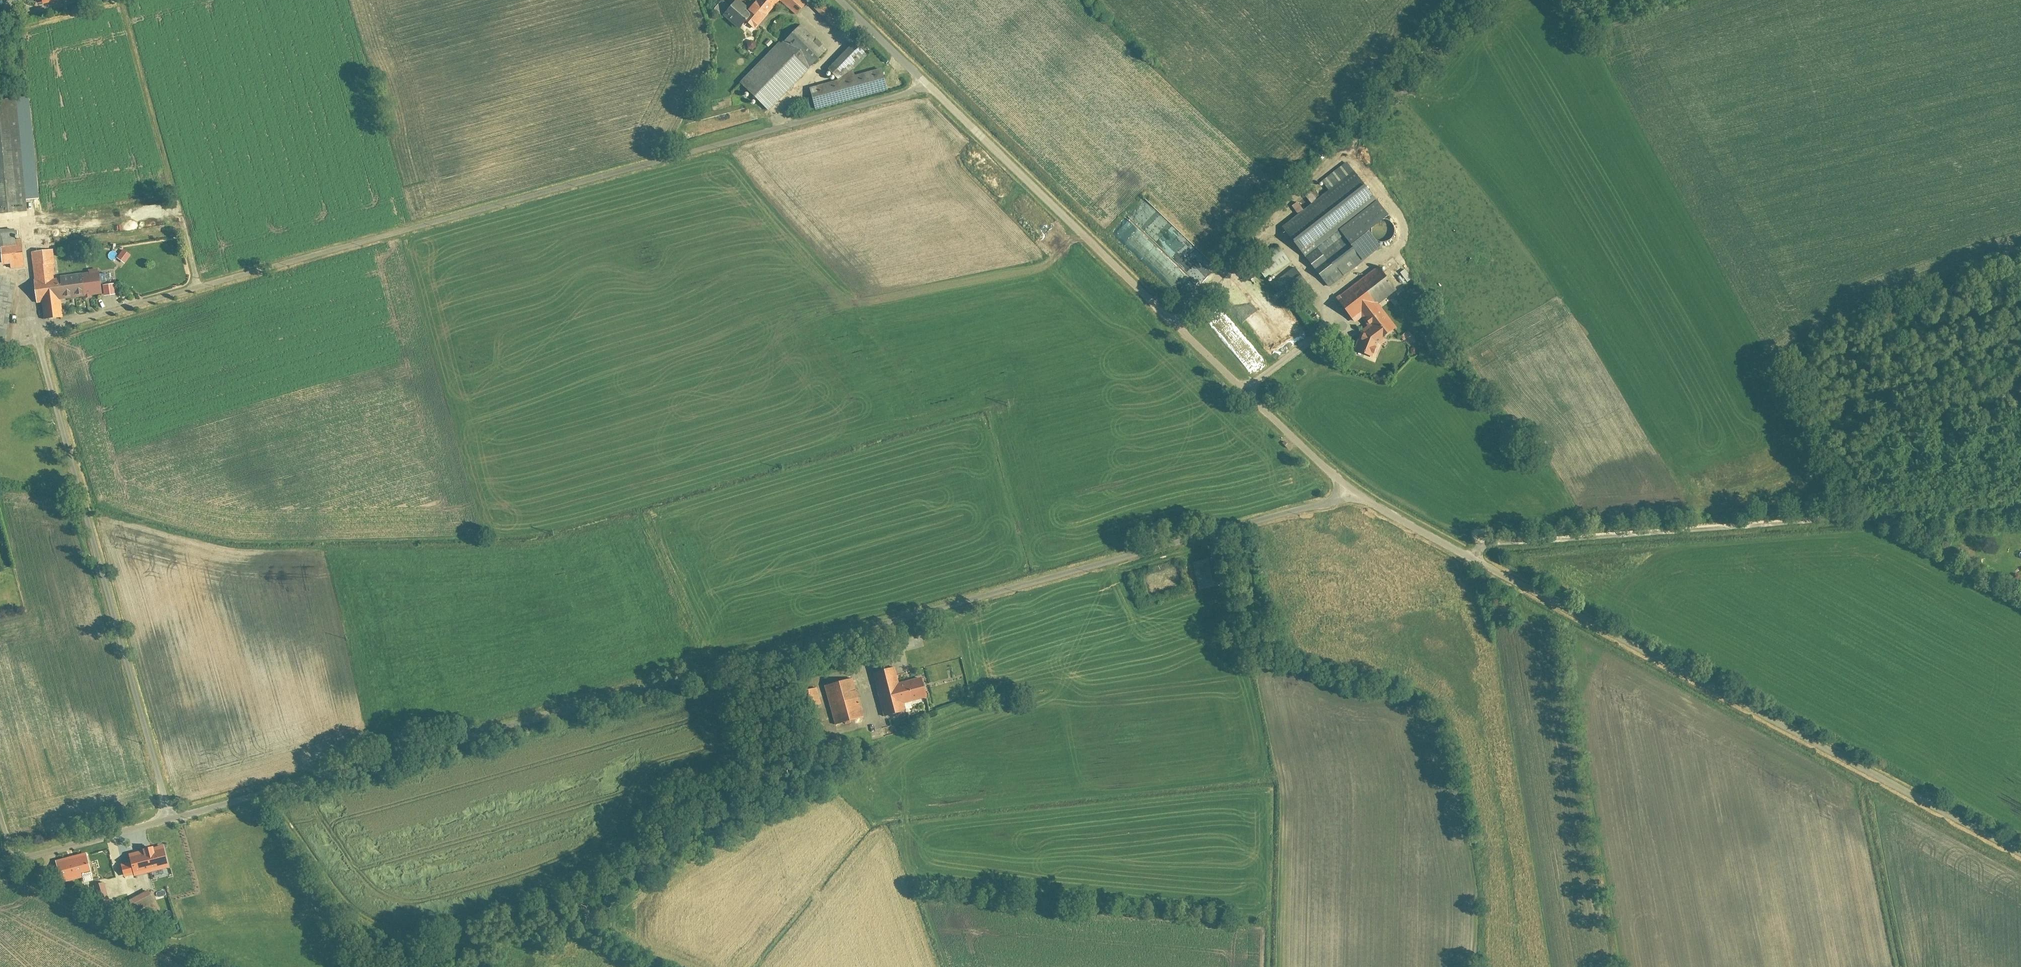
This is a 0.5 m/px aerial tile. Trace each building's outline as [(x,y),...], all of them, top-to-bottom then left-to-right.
[(747,12),(733,0),(720,16),(736,29),(743,20),(757,32),(779,4),(794,16),(804,4),(800,0),(757,0),(747,12)] [(790,33),(737,85),(766,115),(819,62),(790,33)] [(851,44),(827,71),(838,81),(862,55),(851,44)] [(809,89),(815,111),(885,91),(879,70),(809,89)] [(25,213),(16,101),(0,102),(0,215),(25,213)] [(1365,261),(1338,228),(1372,201),(1353,178),(1322,201),(1314,190),(1291,208),(1299,219),(1285,231),(1331,288),(1365,261)] [(1366,231),(1368,239),(1375,246),(1387,248),(1396,242),(1400,231),(1398,223),(1393,217),(1384,214),(1374,217),(1368,222),(1366,231)] [(8,268),(22,267),(21,247),(15,247),(14,232),(0,233),(0,264),(8,263),(8,268)] [(1257,262),(1269,278),(1289,262),(1277,247),(1257,262)] [(52,250),(32,253),(38,304),(42,303),(44,321),(60,320),(58,300),(98,296),(95,271),(55,276),(52,250)] [(122,250),(114,260),(123,266),(130,256),(122,250)] [(1292,268),(1273,284),(1296,313),(1315,297),(1292,268)] [(1361,319),(1368,328),(1367,329),(1365,328),(1355,353),(1376,362),(1386,340),(1400,327),(1380,304),(1395,292),(1376,268),(1335,300),(1354,324),(1361,319)] [(2,336),(14,284),(0,281),(0,340),(1,340),(2,336)] [(1194,562),(1199,591),(1222,587),(1217,558),(1194,562)] [(872,674),(883,718),(907,712),(904,703),(927,698),(921,674),(899,680),(896,668),(872,674)] [(853,678),(825,685),(835,725),(864,717),(853,678)] [(106,861),(110,881),(152,872),(148,852),(106,861)] [(55,862),(61,884),(91,876),(85,854),(55,862)] [(42,867),(34,876),(41,883),(49,874),(42,867)] [(91,886),(97,910),(113,906),(106,882),(91,886)] [(131,903),(138,921),(157,914),(149,895),(131,903)]
